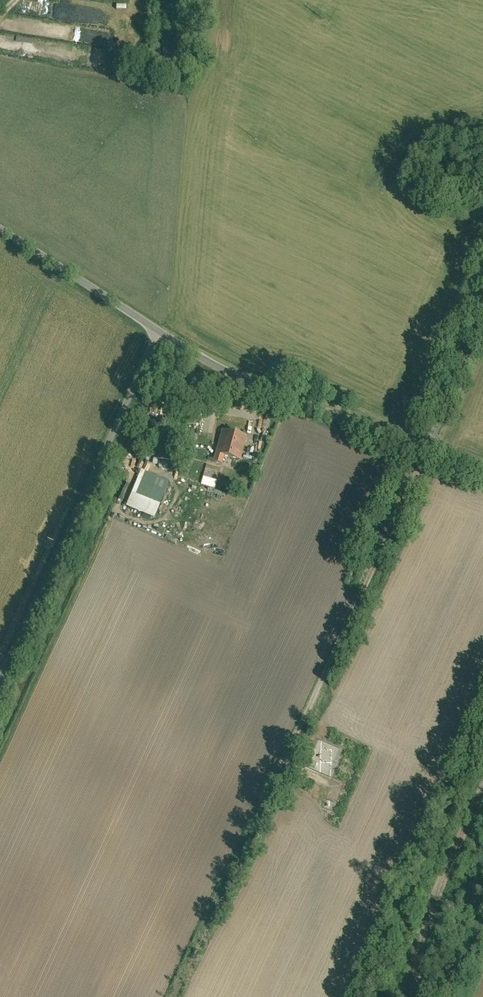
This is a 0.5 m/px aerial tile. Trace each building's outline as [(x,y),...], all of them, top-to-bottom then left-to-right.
[(65,39),(66,32),(61,32),(62,25),(41,23),(40,37),(65,39)] [(197,421),(197,403),(188,403),(188,421),(197,421)] [(238,460),(245,437),(235,434),(222,431),(215,454),(238,460)] [(203,477),(201,485),(215,488),(216,480),(203,477)] [(156,518),(167,491),(139,479),(127,505),(156,518)]
